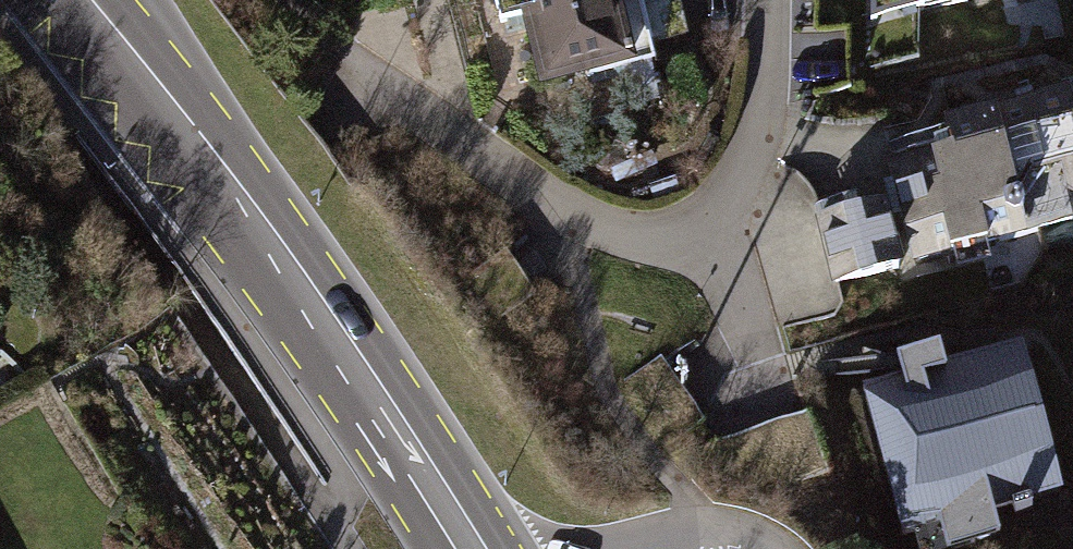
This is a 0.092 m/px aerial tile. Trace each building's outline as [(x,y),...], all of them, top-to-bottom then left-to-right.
[(511,90),(704,43),(694,0),(489,0),(511,90)] [(870,17),(941,0),(870,0),(870,17)] [(780,178),(813,299),(1072,229),(1072,99),(780,178)] [(903,367),(860,378),(900,526),(914,522),(920,546),(1006,523),(999,499),(1063,482),(1024,337),(945,359),(939,339),(899,350),(903,367)]
